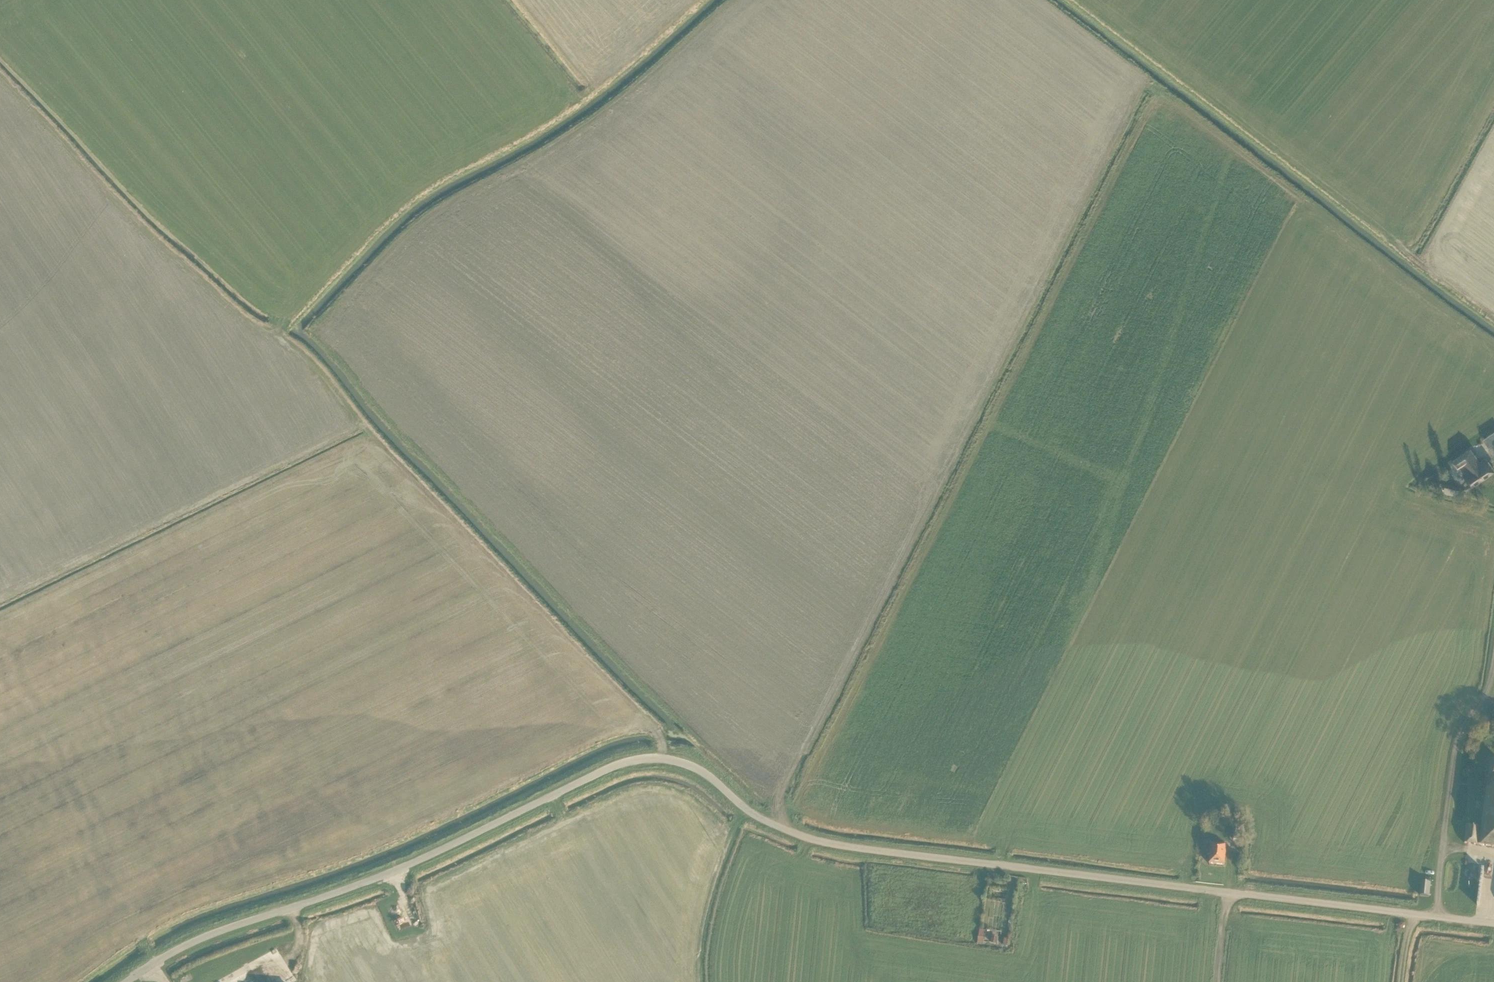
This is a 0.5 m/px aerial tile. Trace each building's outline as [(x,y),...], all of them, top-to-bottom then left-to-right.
[(1484,437),(1490,445),(1493,442),(1493,430),(1484,437)] [(1472,485),(1493,470),(1493,467),(1486,457),(1480,461),(1471,447),(1452,460),(1456,466),(1464,461),(1469,468),(1463,473),(1472,485)] [(1493,848),(1493,762),(1491,762),(1488,789),(1485,789),(1480,827),(1467,825),(1465,844),(1493,848)] [(1241,828),(1233,827),(1232,840),(1240,841),(1241,828)] [(1209,865),(1224,866),(1226,846),(1211,844),(1209,865)] [(1420,897),(1429,897),(1431,883),(1422,882),(1420,897)] [(985,927),(1003,929),(1007,902),(989,900),(985,927)]
